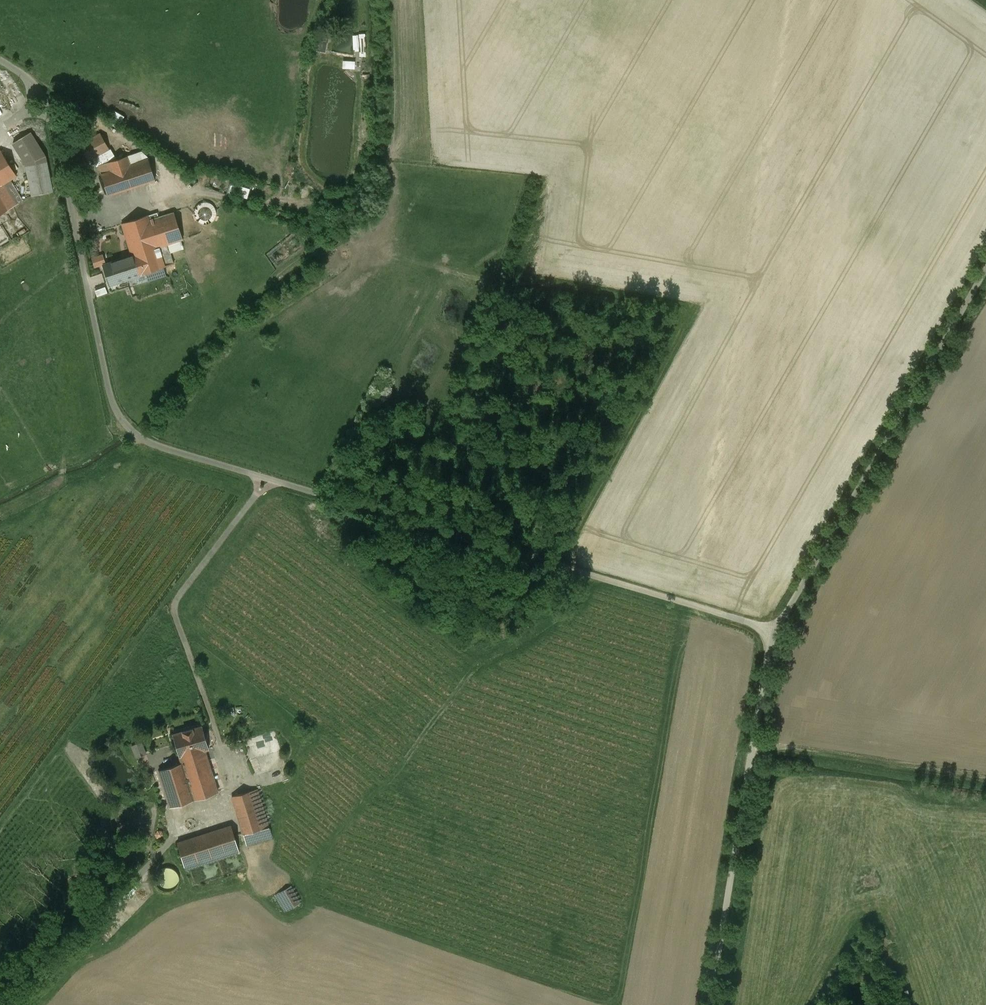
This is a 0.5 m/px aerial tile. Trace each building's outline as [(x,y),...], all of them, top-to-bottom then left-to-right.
[(327,38),(319,39),(319,50),(328,50),(327,38)] [(343,59),(343,67),(356,68),(356,59),(343,59)] [(116,110),(110,121),(119,126),(125,115),(116,110)] [(31,132),(10,145),(19,161),(40,148),(31,132)] [(110,150),(101,134),(79,146),(88,162),(110,150)] [(0,151),(0,215),(17,204),(7,188),(8,188),(5,183),(17,176),(1,151),(0,151)] [(131,165),(128,156),(108,162),(110,171),(102,174),(108,195),(155,180),(148,159),(131,165)] [(46,162),(27,166),(33,196),(53,192),(46,162)] [(209,204),(203,204),(198,206),(195,211),(194,217),(197,222),(202,226),(208,226),(213,223),(216,218),(217,213),(214,207),(209,204)] [(123,224),(131,256),(168,244),(183,239),(175,212),(159,217),(157,212),(123,224)] [(95,225),(83,229),(85,234),(96,231),(95,225)] [(174,262),(168,244),(131,256),(104,266),(110,285),(174,262)] [(106,285),(95,289),(98,295),(109,291),(106,285)] [(255,723),(259,734),(272,730),(268,719),(255,723)] [(172,734),(180,757),(205,750),(209,749),(201,726),(172,734)] [(137,756),(148,751),(142,738),(131,744),(137,756)] [(219,793),(205,750),(180,757),(182,763),(159,769),(170,808),(219,793)] [(269,828),(258,789),(232,796),(243,835),(269,828)] [(239,849),(231,825),(178,843),(183,867),(239,849)] [(179,877),(176,871),(171,867),(164,868),(158,871),(155,878),(156,884),(161,889),(168,891),(174,889),(178,884),(179,877)]
